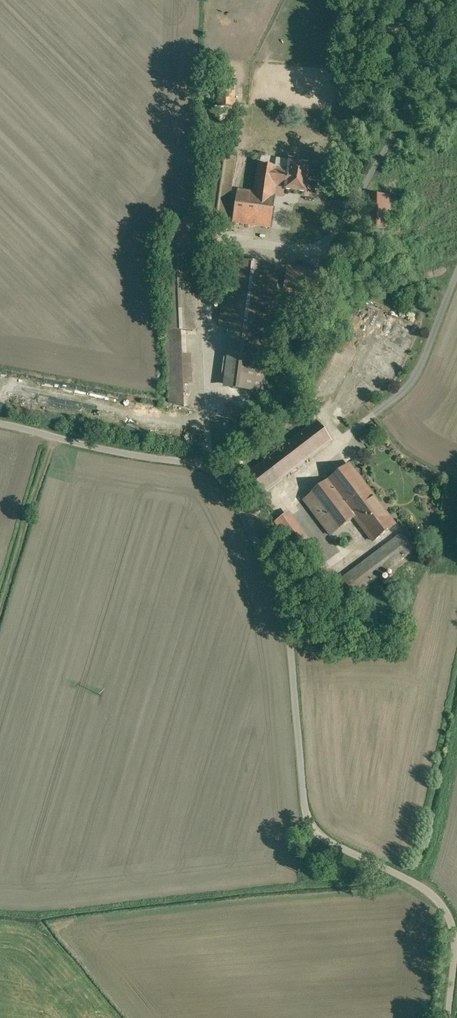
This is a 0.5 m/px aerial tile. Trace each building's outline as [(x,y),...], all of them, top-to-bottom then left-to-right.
[(234,71),(220,71),(219,106),(233,106),(234,71)] [(236,157),(216,155),(207,218),(227,221),(236,157)] [(289,170),(277,168),(277,167),(259,164),(255,192),(272,195),(273,194),(274,185),(286,187),(286,189),(305,191),(309,165),(290,162),(289,170)] [(255,192),(237,190),(233,222),(270,227),(275,194),(273,194),(272,195),(255,192)] [(390,194),(369,194),(369,228),(390,228),(390,194)] [(193,255),(163,256),(166,331),(181,331),(196,330),(193,255)] [(278,265),(229,259),(220,326),(231,327),(270,332),(275,290),(278,265)] [(287,266),(278,265),(275,290),(283,291),(287,266)] [(327,272),(287,266),(283,291),(324,297),(327,272)] [(270,332),(231,327),(223,387),(252,390),(262,392),(270,332)] [(181,331),(166,331),(169,403),(183,407),(183,384),(192,383),(191,354),(182,355),(181,331)] [(317,422),(246,475),(260,495),(331,441),(317,422)] [(371,493),(349,464),(308,495),(308,496),(304,499),(331,535),(343,526),(355,516),(350,510),(371,493)] [(371,493),(350,510),(355,516),(374,541),(395,525),(371,493)] [(328,569),(287,512),(275,521),(316,577),(328,569)] [(343,526),(331,535),(341,549),(353,540),(343,526)] [(362,564),(337,583),(349,598),(414,549),(402,534),(362,564)]
